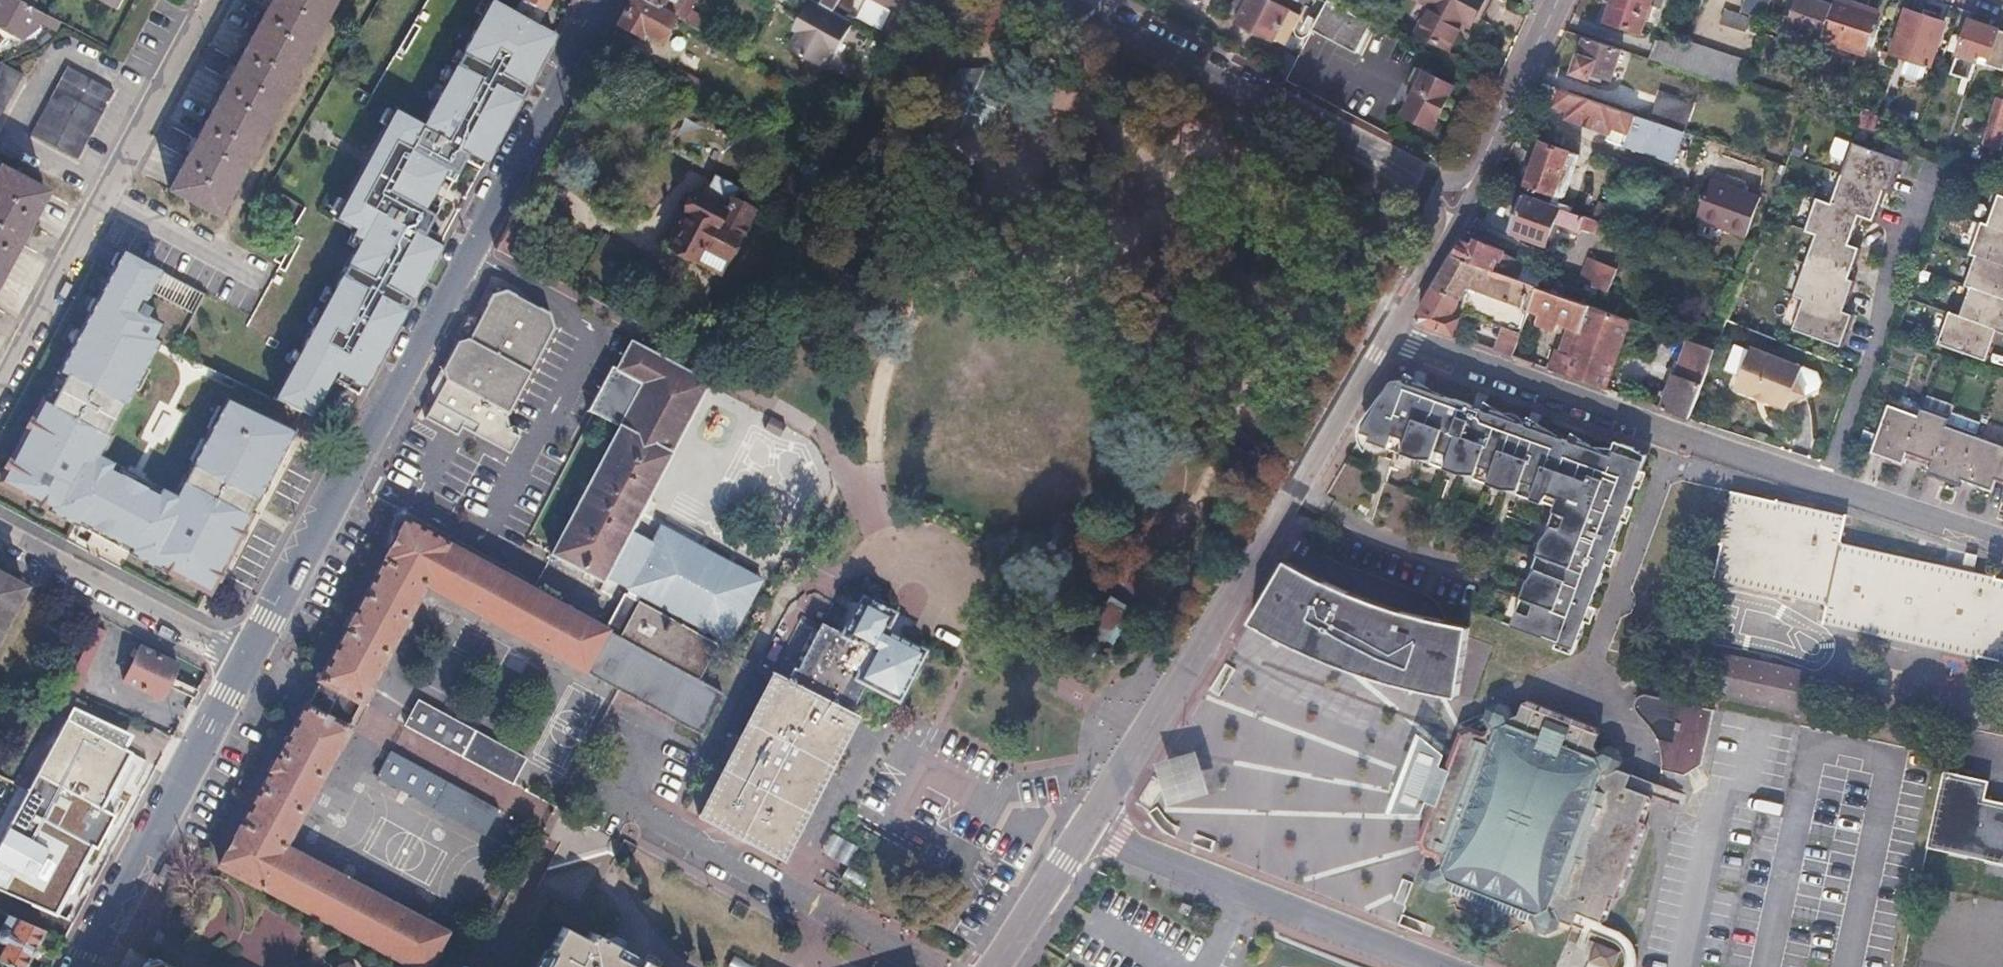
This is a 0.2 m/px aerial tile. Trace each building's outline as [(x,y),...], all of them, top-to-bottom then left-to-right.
[(39,29),(42,23),(46,15),(35,10),(27,5),(17,0),(0,0),(0,8),(39,29)] [(37,0),(29,0),(27,5),(35,10),(39,1),(37,0)] [(272,3),(237,69),(204,132),(172,191),(219,215),(333,0),(273,0),(272,3)] [(493,0),(490,0),(443,77),(416,123),(389,106),(326,212),(345,223),(342,228),(350,234),(258,390),(311,415),(329,382),(357,397),(364,383),(437,248),(421,239),(432,216),(422,210),(426,202),(419,198),(433,174),(440,178),(444,170),(455,176),(466,155),(485,164),(552,35),(535,26),(513,12),(493,0)] [(513,12),(535,26),(549,0),(520,0),(513,12)] [(635,0),(628,0),(613,28),(636,41),(639,35),(658,45),(671,21),(672,20),(635,0)] [(672,20),(671,21),(697,35),(703,24),(686,15),(694,0),(635,0),(672,20)] [(801,22),(794,34),(786,49),(820,67),(828,52),(833,55),(851,23),(832,13),(819,6),(808,0),(807,0),(796,19),(801,22)] [(819,6),(832,13),(839,0),(822,0),(819,6)] [(903,21),(914,0),(863,0),(903,21)] [(1237,21),(1272,39),(1273,39),(1283,44),(1299,13),(1275,1),(1276,0),(1249,0),(1237,21)] [(1312,28),(1356,51),(1372,21),(1332,0),(1326,0),(1312,28)] [(1417,30),(1448,48),(1468,13),(1475,16),(1484,0),(1433,0),(1417,30)] [(1604,20),(1639,32),(1649,0),(1611,0),(1604,20)] [(1761,15),(1766,0),(1744,0),(1741,9),(1761,15)] [(1808,0),(1797,0),(1788,25),(1821,36),(1831,8),(1808,0)] [(1831,8),(1821,36),(1820,40),(1862,54),(1876,12),(1841,0),(1834,0),(1833,1),(1831,8)] [(1943,21),(1906,8),(1891,52),(1928,64),(1943,21)] [(1749,20),(1723,11),(1719,22),(1745,31),(1749,20)] [(46,15),(42,23),(56,31),(60,22),(46,15)] [(801,22),(796,19),(789,31),(794,34),(801,22)] [(1967,20),(1954,56),(1975,63),(1978,55),(1986,58),(1983,66),(2002,73),(2002,69),(2002,33),(1967,20)] [(1620,49),(1584,37),(1572,71),(1588,77),(1590,73),(1609,80),(1620,49)] [(1685,48),(1658,38),(1651,59),(1678,69),(1685,48)] [(1687,43),(1685,48),(1678,69),(1738,89),(1746,64),(1687,43)] [(24,75),(0,61),(0,116),(24,75)] [(114,91),(70,67),(33,135),(77,159),(114,91)] [(656,79),(633,67),(625,81),(648,93),(656,79)] [(1415,76),(1421,78),(1402,113),(1430,128),(1439,110),(1452,85),(1419,68),(1415,76)] [(942,88),(942,111),(959,128),(983,128),(999,111),(999,87),(982,71),(958,71),(942,88)] [(699,86),(673,72),(666,85),(692,99),(699,86)] [(1554,103),(1569,109),(1567,115),(1609,131),(1606,138),(1622,144),(1633,113),(1560,87),(1554,103)] [(1692,104),(1658,92),(1649,118),(1653,120),(1682,130),(1692,104)] [(1995,97),(1980,146),(1996,151),(2002,128),(2002,100),(1995,97)] [(1649,118),(1633,113),(1622,144),(1642,151),(1653,120),(1649,118)] [(1682,130),(1653,120),(1642,151),(1644,152),(1671,161),(1682,130)] [(1532,165),(1527,163),(1521,178),(1527,181),(1522,193),(1552,204),(1556,192),(1564,195),(1579,154),(1542,140),(1532,165)] [(1902,161),(1850,143),(1840,171),(1885,187),(1892,189),(1902,161)] [(1,169),(0,171),(0,280),(16,249),(46,193),(1,169)] [(1885,187),(1840,171),(1828,205),(1858,216),(1872,221),(1885,187)] [(1759,196),(1710,177),(1695,217),(1744,236),(1759,196)] [(702,207),(690,201),(682,217),(685,219),(669,252),(695,265),(702,251),(726,263),(749,214),(728,203),(734,193),(714,183),(702,207)] [(1552,204),(1522,193),(1508,230),(1532,238),(1531,240),(1546,246),(1555,221),(1578,230),(1579,227),(1595,233),(1597,227),(1604,230),(1606,224),(1552,204)] [(1994,197),(1984,227),(2002,234),(2002,200),(1994,197)] [(1828,205),(1813,199),(1803,228),(1814,232),(1848,244),(1858,216),(1828,205)] [(1976,224),(1966,254),(1972,256),(2002,267),(2002,234),(1984,227),(1976,224)] [(1848,244),(1814,232),(1803,263),(1848,279),(1859,248),(1848,244)] [(1461,240),(1452,255),(1517,278),(1524,259),(1486,246),(1487,243),(1475,239),(1474,245),(1461,240)] [(726,263),(702,251),(695,265),(719,276),(726,263)] [(216,583),(293,433),(226,399),(171,503),(92,462),(156,341),(151,338),(159,324),(145,317),(150,308),(142,304),(159,271),(124,253),(61,371),(67,375),(51,406),(45,403),(5,476),(55,502),(53,504),(81,518),(83,516),(110,529),(139,544),(137,547),(166,561),(167,559),(216,583)] [(1517,278),(1452,255),(1423,303),(1452,314),(1460,299),(1493,309),(1497,310),(1502,299),(1527,308),(1536,285),(1517,278)] [(1972,256),(1962,286),(1967,288),(2002,301),(2002,267),(1972,256)] [(1600,270),(1577,261),(1571,277),(1594,286),(1600,270)] [(1848,279),(1803,263),(1793,292),(1804,296),(1843,311),(1854,282),(1848,279)] [(1565,322),(1578,326),(1569,352),(1556,347),(1548,369),(1604,389),(1618,349),(1630,318),(1536,285),(1527,308),(1529,309),(1565,322)] [(460,336),(452,342),(440,365),(444,377),(422,416),(458,435),(461,428),(511,452),(521,430),(506,415),(555,324),(550,310),(506,286),(482,294),(460,336)] [(1967,288),(1957,319),(1996,332),(2002,335),(2002,301),(1967,288)] [(1843,311),(1804,296),(1792,328),(1842,346),(1853,315),(1843,311)] [(1497,310),(1493,309),(1488,320),(1505,326),(1521,332),(1529,309),(1527,308),(1502,299),(1497,310)] [(1423,303),(1416,314),(1419,323),(1451,334),(1455,326),(1459,317),(1452,314),(1423,303)] [(1341,311),(1330,305),(1324,317),(1334,323),(1341,311)] [(1957,319),(1946,314),(1936,345),(1985,362),(1996,332),(1957,319)] [(1659,328),(1630,318),(1618,349),(1648,359),(1659,328)] [(1578,326),(1565,322),(1556,347),(1569,352),(1578,326)] [(1455,326),(1451,334),(1496,350),(1499,343),(1455,326)] [(1521,332),(1505,326),(1499,343),(1496,350),(1512,356),(1521,332)] [(1677,335),(1661,329),(1655,345),(1667,350),(1669,345),(1673,346),(1677,335)] [(1702,343),(1716,348),(1720,336),(1707,331),(1702,343)] [(1674,373),(1673,372),(1659,408),(1688,418),(1716,348),(1702,343),(1688,338),(1674,373)] [(631,345),(616,373),(592,417),(617,431),(549,555),(598,582),(601,578),(626,531),(704,385),(631,345)] [(1746,359),(1752,361),(1798,377),(1802,366),(1751,347),(1746,359)] [(1752,361),(1746,359),(1735,388),(1742,391),(1752,361)] [(1798,377),(1752,361),(1742,391),(1786,407),(1789,401),(1804,395),(1797,379),(1798,377)] [(616,373),(611,370),(587,414),(592,417),(616,373)] [(1390,382),(1355,441),(1545,508),(1502,625),(1510,628),(1563,648),(1635,453),(1620,445),(1615,460),(1598,454),(1559,441),(1500,420),(1442,400),(1390,382)] [(1917,416),(1886,404),(1868,455),(1899,466),(1901,460),(1917,416)] [(1919,409),(1917,416),(1901,460),(1928,470),(1944,425),(1946,419),(1919,409)] [(1973,436),(1944,425),(1928,470),(1926,475),(1955,486),(1957,480),(1973,436)] [(1973,436),(1957,480),(1987,491),(1991,478),(2002,447),(2002,446),(1973,436)] [(1621,444),(1604,439),(1598,454),(1615,460),(1620,445),(1621,444)] [(1991,478),(2002,483),(2002,447),(1991,478)] [(1709,581),(1825,605),(1822,624),(1998,663),(2002,640),(2002,582),(1838,545),(1843,518),(1808,509),(1800,508),(1727,491),(1727,494),(1729,495),(1713,578),(1709,578),(1709,581)] [(363,693),(421,587),(616,691),(697,735),(719,694),(696,681),(715,646),(683,628),(682,630),(620,597),(602,631),(530,592),(403,524),(318,683),(358,704),(363,693)] [(725,644),(758,582),(658,528),(650,544),(626,531),(601,578),(725,644)] [(1332,587),(1316,579),(1284,562),(1264,598),(1255,615),(1249,626),(1275,640),(1289,647),(1295,649),(1301,652),(1328,663),(1350,672),(1367,678),(1389,685),(1403,688),(1411,690),(1425,694),(1457,699),(1458,695),(1461,675),(1468,629),(1440,624),(1421,620),(1388,610),(1375,606),(1356,598),(1343,592),(1332,587)] [(0,571),(0,630),(24,584),(0,571)] [(867,600),(865,604),(858,600),(838,639),(799,619),(770,675),(696,820),(777,863),(851,720),(843,715),(860,685),(893,702),(918,653),(879,633),(889,615),(883,612),(884,609),(882,604),(873,599),(867,600)] [(1128,615),(1110,604),(1092,631),(1110,642),(1128,615)] [(104,631),(94,626),(77,661),(87,666),(104,631)] [(1805,662),(1711,641),(1703,679),(1797,699),(1805,662)] [(177,664),(139,647),(122,683),(160,700),(167,685),(170,678),(177,664)] [(87,666),(77,661),(65,686),(75,691),(87,666)] [(170,678),(167,685),(193,698),(197,691),(170,678)] [(358,704),(318,683),(311,695),(304,708),(344,729),(351,717),(358,704)] [(1635,710),(1639,717),(1658,740),(1664,749),(1667,758),(1694,761),(1708,750),(1712,697),(1646,691),(1641,692),(1638,695),(1635,698),(1634,702),(1634,706),(1635,710)] [(1442,775),(1430,803),(1416,840),(1421,854),(1432,859),(1435,865),(1425,871),(1419,885),(1425,897),(1433,900),(1444,893),(1448,899),(1456,903),(1461,900),(1467,908),(1505,922),(1512,920),(1514,925),(1522,928),(1529,926),(1534,934),(1544,938),(1555,934),(1558,927),(1569,932),(1575,919),(1599,929),(1604,926),(1613,905),(1619,902),(1649,826),(1646,818),(1654,797),(1651,791),(1653,786),(1656,778),(1621,764),(1624,756),(1616,744),(1612,742),(1608,740),(1597,747),(1595,740),(1601,729),(1595,720),(1528,694),(1522,697),(1516,710),(1509,713),(1504,704),(1496,701),(1485,707),(1481,715),(1480,717),(1487,725),(1481,730),(1472,726),(1458,734),(1442,775)] [(414,700),(399,726),(508,784),(522,758),(414,700)] [(304,708),(220,867),(409,966),(424,966),(442,932),(281,845),(334,748),(344,729),(304,708)] [(60,714),(0,826),(0,893),(50,920),(138,756),(60,714)] [(1441,760),(1419,736),(1388,814),(1420,813),(1425,801),(1430,803),(1442,775),(1436,773),(1441,760)] [(386,752),(372,778),(480,836),(494,810),(386,752)] [(1176,773),(1174,775),(1172,778),(1172,781),(1172,784),(1174,786),(1175,789),(1178,790),(1181,791),(1184,791),(1186,790),(1189,789),(1191,786),(1192,784),(1192,781),(1192,778),(1191,775),(1189,773),(1187,772),(1184,771),(1181,771),(1178,772),(1176,773)] [(2002,865),(2002,804),(1984,800),(1987,782),(1937,772),(1922,849),(2002,865)] [(844,839),(834,858),(847,864),(858,846),(844,839)] [(0,928),(0,944),(2,945),(5,945),(0,956),(0,962),(10,966),(25,966),(44,930),(27,923),(7,914),(0,928)] [(620,958),(622,953),(592,937),(588,946),(561,931),(541,966),(637,966),(620,958)] [(620,958),(637,966),(639,966),(641,964),(622,953),(620,958)]
